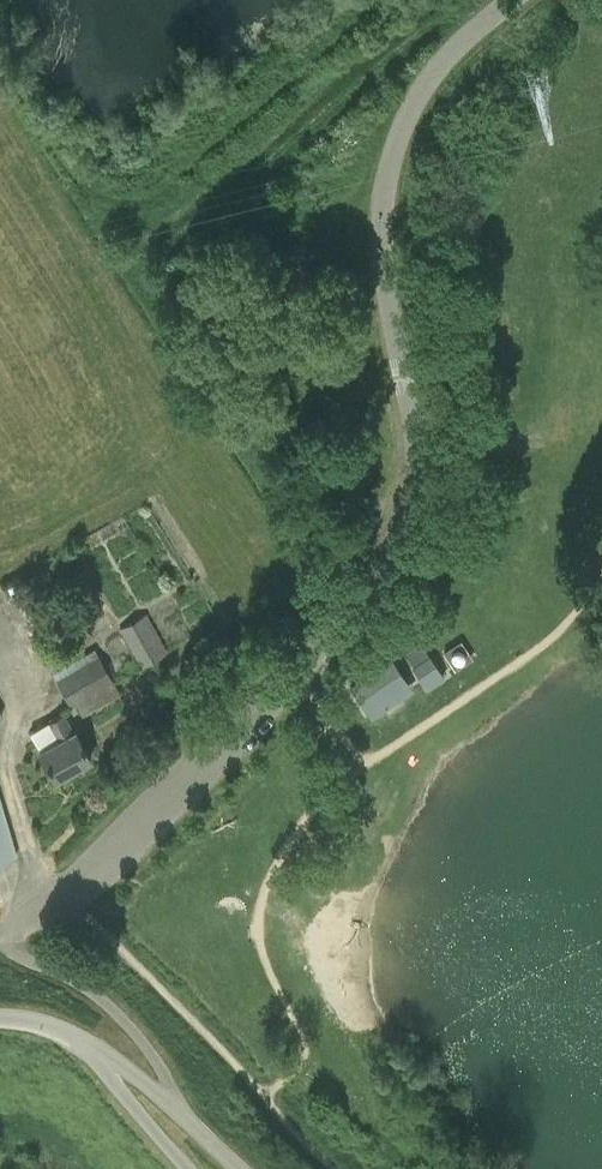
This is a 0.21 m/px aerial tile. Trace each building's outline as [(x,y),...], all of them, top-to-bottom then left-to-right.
[(570,470),(569,480),(592,483),(593,472),(570,470)] [(11,603),(29,594),(22,580),(4,589),(11,603)] [(120,629),(141,668),(169,653),(148,614),(120,629)] [(427,687),(444,676),(418,639),(402,650),(427,687)] [(455,669),(472,657),(460,641),(444,652),(455,669)] [(100,655),(57,680),(73,706),(77,704),(84,716),(122,693),(100,655)] [(365,706),(405,678),(391,658),(350,686),(365,706)] [(49,722),(58,740),(39,751),(55,778),(91,758),(65,713),(49,722)] [(17,856),(0,800),(0,862),(17,856)]
